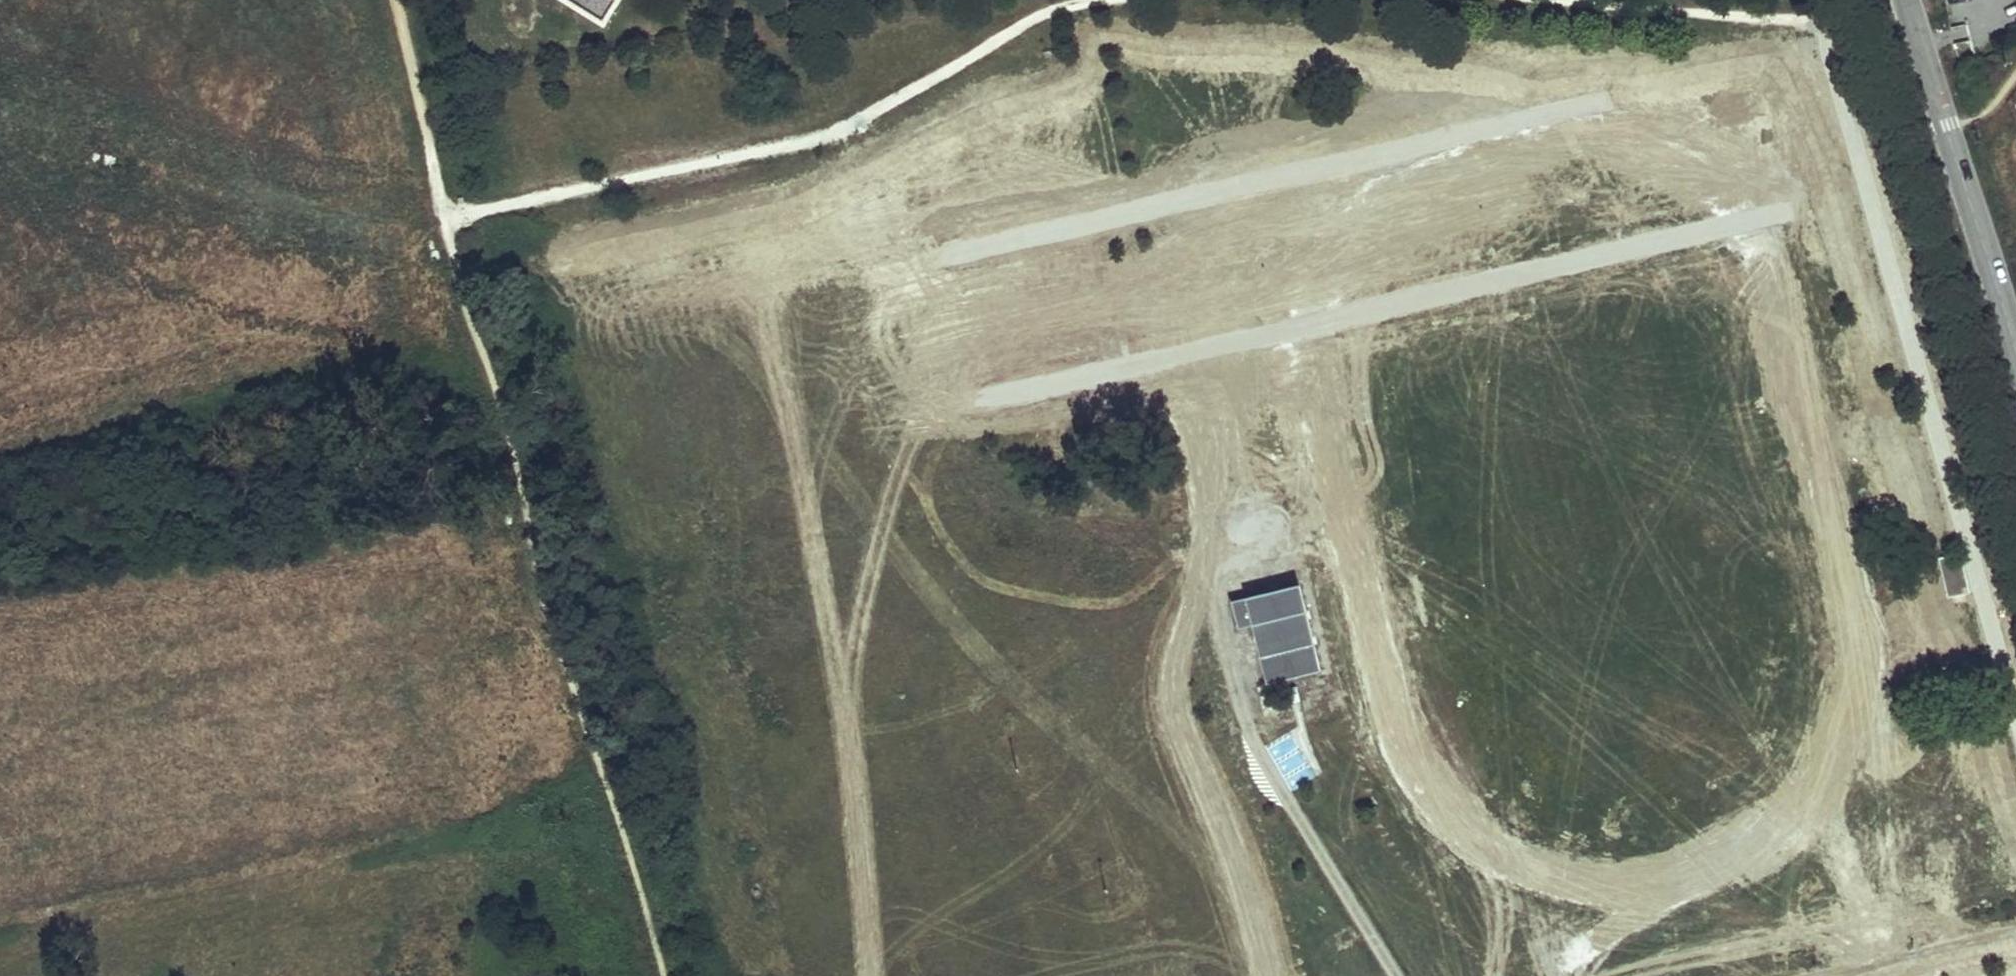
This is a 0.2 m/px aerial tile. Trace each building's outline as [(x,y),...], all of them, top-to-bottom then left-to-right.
[(1941,562),(1948,596),(1967,592),(1960,558),(1941,562)] [(1297,582),(1231,600),(1237,625),(1250,622),(1267,693),(1287,687),(1290,702),(1299,700),(1294,676),(1319,670),(1297,582)]
